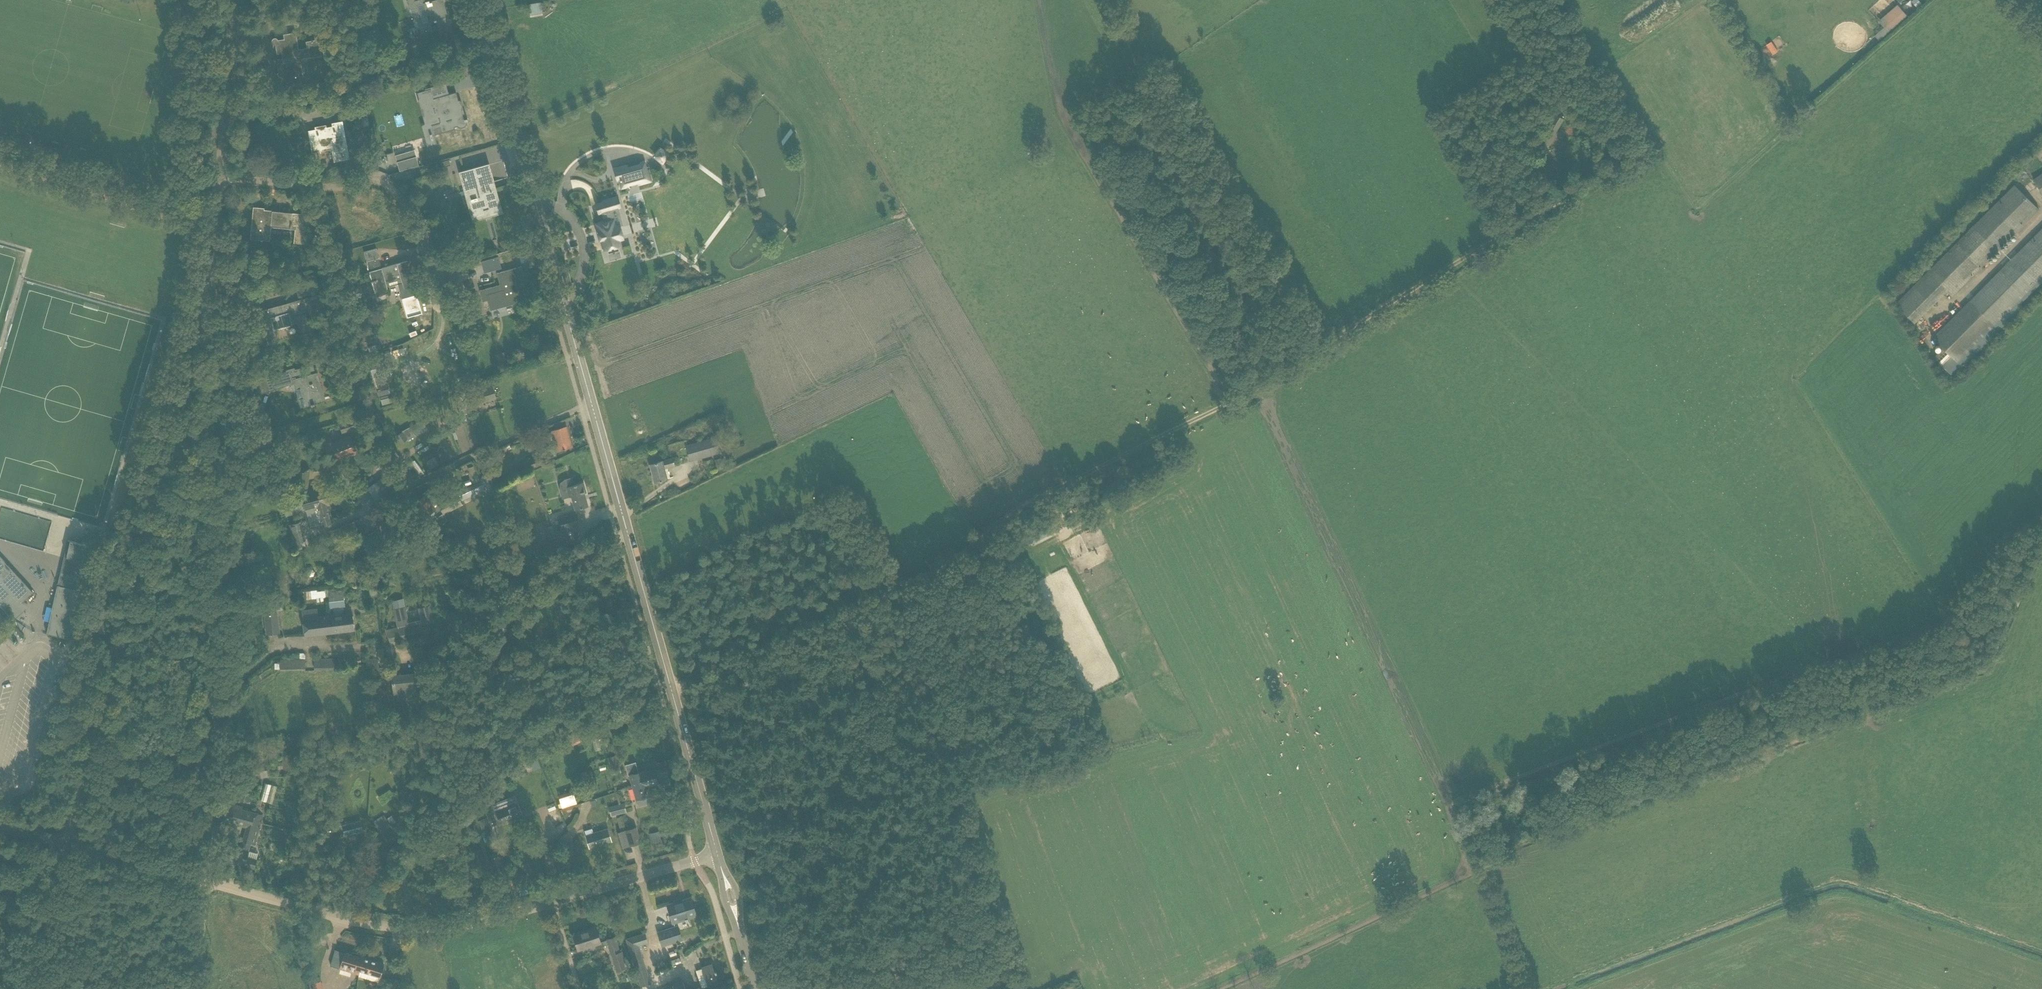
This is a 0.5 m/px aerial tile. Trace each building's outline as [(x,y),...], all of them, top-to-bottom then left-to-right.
[(443,0),(408,0),(410,7),(424,4),(429,22),(436,20),(438,29),(441,29),(445,28),(447,34),(452,33),(451,26),(443,0)] [(1879,31),(1884,36),(1907,16),(1897,4),(1878,21),(1884,27),(1879,31)] [(283,34),(284,39),(278,40),(278,39),(277,39),(277,38),(276,38),(275,38),(274,38),(273,38),(272,39),(272,40),(272,41),(272,42),(272,43),(273,43),(273,44),(274,44),(275,44),(277,54),(281,53),(283,62),(277,63),(279,74),(281,74),(282,83),(293,81),(292,75),(303,73),(301,61),(299,61),(299,59),(310,57),(321,56),(318,39),(306,41),(307,48),(299,49),(296,32),(283,34)] [(434,87),(431,77),(422,80),(424,90),(434,87)] [(431,89),(417,92),(419,99),(420,99),(427,125),(425,125),(428,136),(430,136),(431,139),(432,140),(433,140),(433,139),(433,138),(432,135),(439,134),(455,129),(454,127),(457,126),(458,126),(458,127),(459,127),(460,127),(460,128),(461,128),(462,128),(462,127),(463,127),(464,127),(464,126),(465,126),(465,125),(466,125),(466,124),(467,123),(467,122),(467,121),(467,120),(468,119),(467,119),(467,118),(466,118),(464,113),(464,112),(464,111),(463,111),(463,110),(462,110),(461,109),(460,109),(458,104),(459,104),(459,103),(456,92),(433,98),(431,89)] [(343,104),(346,118),(360,116),(358,102),(343,104)] [(496,117),(477,121),(482,146),(502,141),(496,117)] [(349,157),(343,120),(331,122),(332,126),(316,129),(319,149),(332,147),(335,160),(347,158),(349,157)] [(414,150),(395,156),(397,163),(416,158),(414,150)] [(441,162),(443,168),(451,165),(450,160),(441,162)] [(651,181),(648,170),(647,171),(644,163),(640,164),(640,165),(627,169),(627,166),(614,169),(617,179),(619,178),(621,188),(626,186),(626,184),(637,181),(638,184),(651,181)] [(490,182),(486,166),(489,165),(488,164),(459,172),(473,220),(502,212),(493,181),(490,182)] [(2041,193),(2041,173),(2032,179),(2041,193)] [(1895,305),(1915,323),(1946,292),(1952,297),(2039,210),(2014,185),(1895,305)] [(616,228),(611,209),(620,207),(617,196),(603,200),(603,201),(596,203),(599,213),(601,212),(604,222),(596,224),(599,233),(598,233),(598,234),(600,234),(601,238),(599,238),(599,240),(601,239),(604,250),(607,249),(608,254),(612,252),(612,254),(616,253),(615,251),(619,250),(616,240),(623,239),(620,227),(616,228)] [(253,207),(250,239),(260,240),(270,241),(271,227),(295,230),(293,244),(303,245),(307,245),(307,244),(309,226),(295,225),(295,226),(291,226),(292,213),(272,211),(272,213),(264,212),(264,208),(253,207)] [(1957,363),(2041,277),(2041,229),(1932,339),(1957,363)] [(1997,269),(2015,253),(2009,247),(1991,264),(1997,269)] [(389,293),(387,287),(397,284),(407,317),(422,313),(407,261),(380,268),(379,264),(381,264),(376,248),(364,252),(376,297),(389,293)] [(520,297),(514,276),(524,274),(522,266),(497,273),(500,285),(484,289),(479,290),(481,296),(483,301),(487,300),(490,311),(516,304),(514,298),(520,297)] [(308,322),(305,312),(324,307),(321,295),(319,295),(316,285),(296,290),(298,297),(311,294),(312,297),(302,299),(270,308),(261,310),(267,332),(269,339),(276,337),(274,329),(276,329),(297,323),(300,335),(314,331),(311,321),(308,322)] [(338,302),(329,305),(331,313),(340,310),(338,302)] [(368,357),(372,369),(394,363),(390,351),(368,357)] [(267,363),(257,366),(259,373),(269,370),(267,363)] [(280,373),(270,376),(274,389),(294,384),(294,383),(299,381),(306,406),(310,405),(323,401),(321,395),(324,394),(320,380),(317,372),(315,372),(313,364),(295,369),(294,367),(290,369),(290,370),(280,373)] [(374,376),(377,388),(389,384),(386,373),(374,376)] [(479,402),(474,389),(490,384),(488,377),(467,384),(473,403),(479,402)] [(476,391),(480,402),(495,397),(492,386),(476,391)] [(371,398),(362,400),(365,412),(374,409),(371,398)] [(377,414),(371,416),(376,426),(382,423),(377,414)] [(365,423),(363,416),(339,424),(342,434),(358,428),(358,426),(365,423)] [(427,426),(424,419),(409,426),(414,436),(419,434),(418,430),(427,426)] [(552,430),(552,431),(546,434),(544,429),(535,433),(538,440),(547,437),(550,449),(548,450),(550,457),(556,455),(555,451),(562,449),(571,447),(566,426),(552,430)] [(407,438),(402,431),(396,434),(400,442),(407,438)] [(718,435),(688,443),(692,460),(723,451),(718,435)] [(350,436),(332,443),(338,459),(356,452),(350,436)] [(503,456),(502,453),(511,448),(509,443),(486,454),(490,462),(503,456)] [(522,462),(526,470),(549,461),(548,457),(544,458),(543,454),(522,462)] [(426,460),(430,469),(439,464),(435,456),(426,460)] [(667,479),(664,468),(675,465),(673,458),(662,461),(662,460),(649,464),(654,482),(667,479)] [(720,458),(714,459),(717,469),(723,467),(720,458)] [(293,486),(306,488),(309,468),(295,466),(293,486)] [(480,478),(487,492),(498,486),(491,472),(480,478)] [(367,487),(375,499),(392,488),(384,476),(367,487)] [(584,493),(586,492),(583,482),(567,486),(570,497),(571,496),(575,509),(588,506),(584,493)] [(306,510),(326,505),(329,504),(325,487),(301,493),(303,500),(294,502),(291,507),(293,513),(306,510)] [(415,503),(421,511),(425,516),(434,510),(438,516),(472,499),(466,488),(456,493),(457,495),(440,504),(428,489),(422,494),(423,496),(415,503)] [(326,505),(306,510),(311,528),(331,523),(326,505)] [(557,518),(561,530),(580,524),(577,513),(557,518)] [(289,525),(294,544),(297,543),(298,549),(306,547),(305,541),(306,541),(304,533),(301,534),(298,522),(289,525)] [(68,540),(55,595),(80,601),(87,569),(82,568),(87,545),(68,540)] [(334,557),(336,562),(343,559),(339,548),(334,550),(336,557),(334,557)] [(13,620),(27,608),(22,602),(33,592),(0,556),(0,605),(13,620)] [(306,594),(304,595),(304,600),(326,597),(326,596),(328,596),(330,608),(345,606),(344,597),(343,597),(343,590),(336,591),(336,589),(328,590),(328,589),(325,589),(325,590),(319,591),(318,589),(305,591),(306,594)] [(80,601),(55,595),(46,633),(73,639),(81,601),(80,601)] [(100,616),(108,618),(110,604),(102,603),(100,616)] [(280,633),(277,610),(283,610),(282,603),(263,605),(264,612),(263,613),(266,634),(280,633)] [(407,638),(406,636),(423,633),(420,623),(422,623),(423,624),(432,622),(429,606),(419,608),(422,620),(408,623),(405,611),(395,614),(398,627),(388,630),(390,640),(405,637),(405,638),(407,638)] [(301,610),(304,634),(305,636),(354,630),(352,612),(318,616),(317,609),(301,610)] [(305,659),(305,655),(303,653),(299,653),(299,659),(280,659),(280,663),(275,663),(275,668),(280,668),(280,669),(305,668),(305,659)] [(335,669),(335,659),(314,659),(314,669),(335,669)] [(379,668),(379,659),(366,659),(366,668),(379,668)] [(419,691),(430,690),(428,673),(391,676),(393,694),(394,704),(420,702),(419,691)] [(587,747),(576,751),(578,757),(590,752),(587,747)] [(608,756),(611,768),(619,766),(616,754),(608,756)] [(625,764),(628,776),(630,775),(636,799),(637,799),(639,806),(650,803),(648,796),(650,795),(647,786),(657,783),(654,769),(644,772),(643,771),(638,772),(637,766),(635,761),(625,764)] [(261,774),(262,777),(268,777),(266,764),(260,764),(248,765),(249,776),(261,774)] [(264,782),(260,800),(273,803),(277,785),(264,782)] [(562,805),(578,802),(577,794),(561,796),(562,805)] [(493,805),(500,824),(522,815),(515,796),(493,805)] [(227,802),(222,820),(247,827),(254,829),(257,815),(241,810),(243,806),(227,802)] [(608,806),(611,816),(626,812),(624,802),(608,806)] [(558,809),(546,812),(545,807),(538,808),(543,829),(562,824),(558,809)] [(383,814),(373,822),(380,832),(396,821),(391,815),(386,818),(383,814)] [(228,845),(224,858),(233,860),(232,862),(254,868),(256,859),(258,854),(249,851),(251,844),(255,844),(262,816),(257,815),(254,829),(247,827),(246,829),(243,841),(241,849),(237,848),(228,845)] [(487,816),(478,820),(484,835),(492,831),(487,816)] [(349,825),(344,827),(344,829),(335,831),(337,837),(362,831),(360,822),(348,824),(349,825)] [(626,830),(630,845),(640,843),(635,827),(626,830)] [(584,831),(586,838),(589,848),(611,841),(607,828),(593,832),(592,829),(584,831)] [(652,842),(662,841),(661,831),(650,832),(652,842)] [(374,861),(378,864),(386,854),(381,851),(374,861)] [(696,915),(690,898),(682,900),(682,899),(673,901),(673,903),(667,905),(673,923),(685,919),(685,920),(688,919),(687,918),(696,915)] [(657,933),(661,946),(681,939),(677,926),(657,933)] [(573,934),(578,950),(578,951),(595,946),(596,949),(607,945),(611,956),(616,971),(626,968),(621,952),(619,952),(615,937),(607,940),(600,942),(595,927),(573,934)] [(643,959),(638,945),(647,943),(644,933),(626,939),(633,962),(643,959)] [(335,949),(330,965),(340,968),(339,968),(359,974),(360,970),(380,976),(384,964),(344,952),(335,949)] [(667,957),(669,964),(681,961),(678,953),(667,957)] [(650,983),(643,959),(633,962),(641,986),(650,983)] [(696,971),(701,988),(717,982),(712,966),(696,971)] [(672,981),(675,988),(685,988),(682,978),(672,981)] [(312,988),(322,988),(320,980),(311,982),(312,988)]
